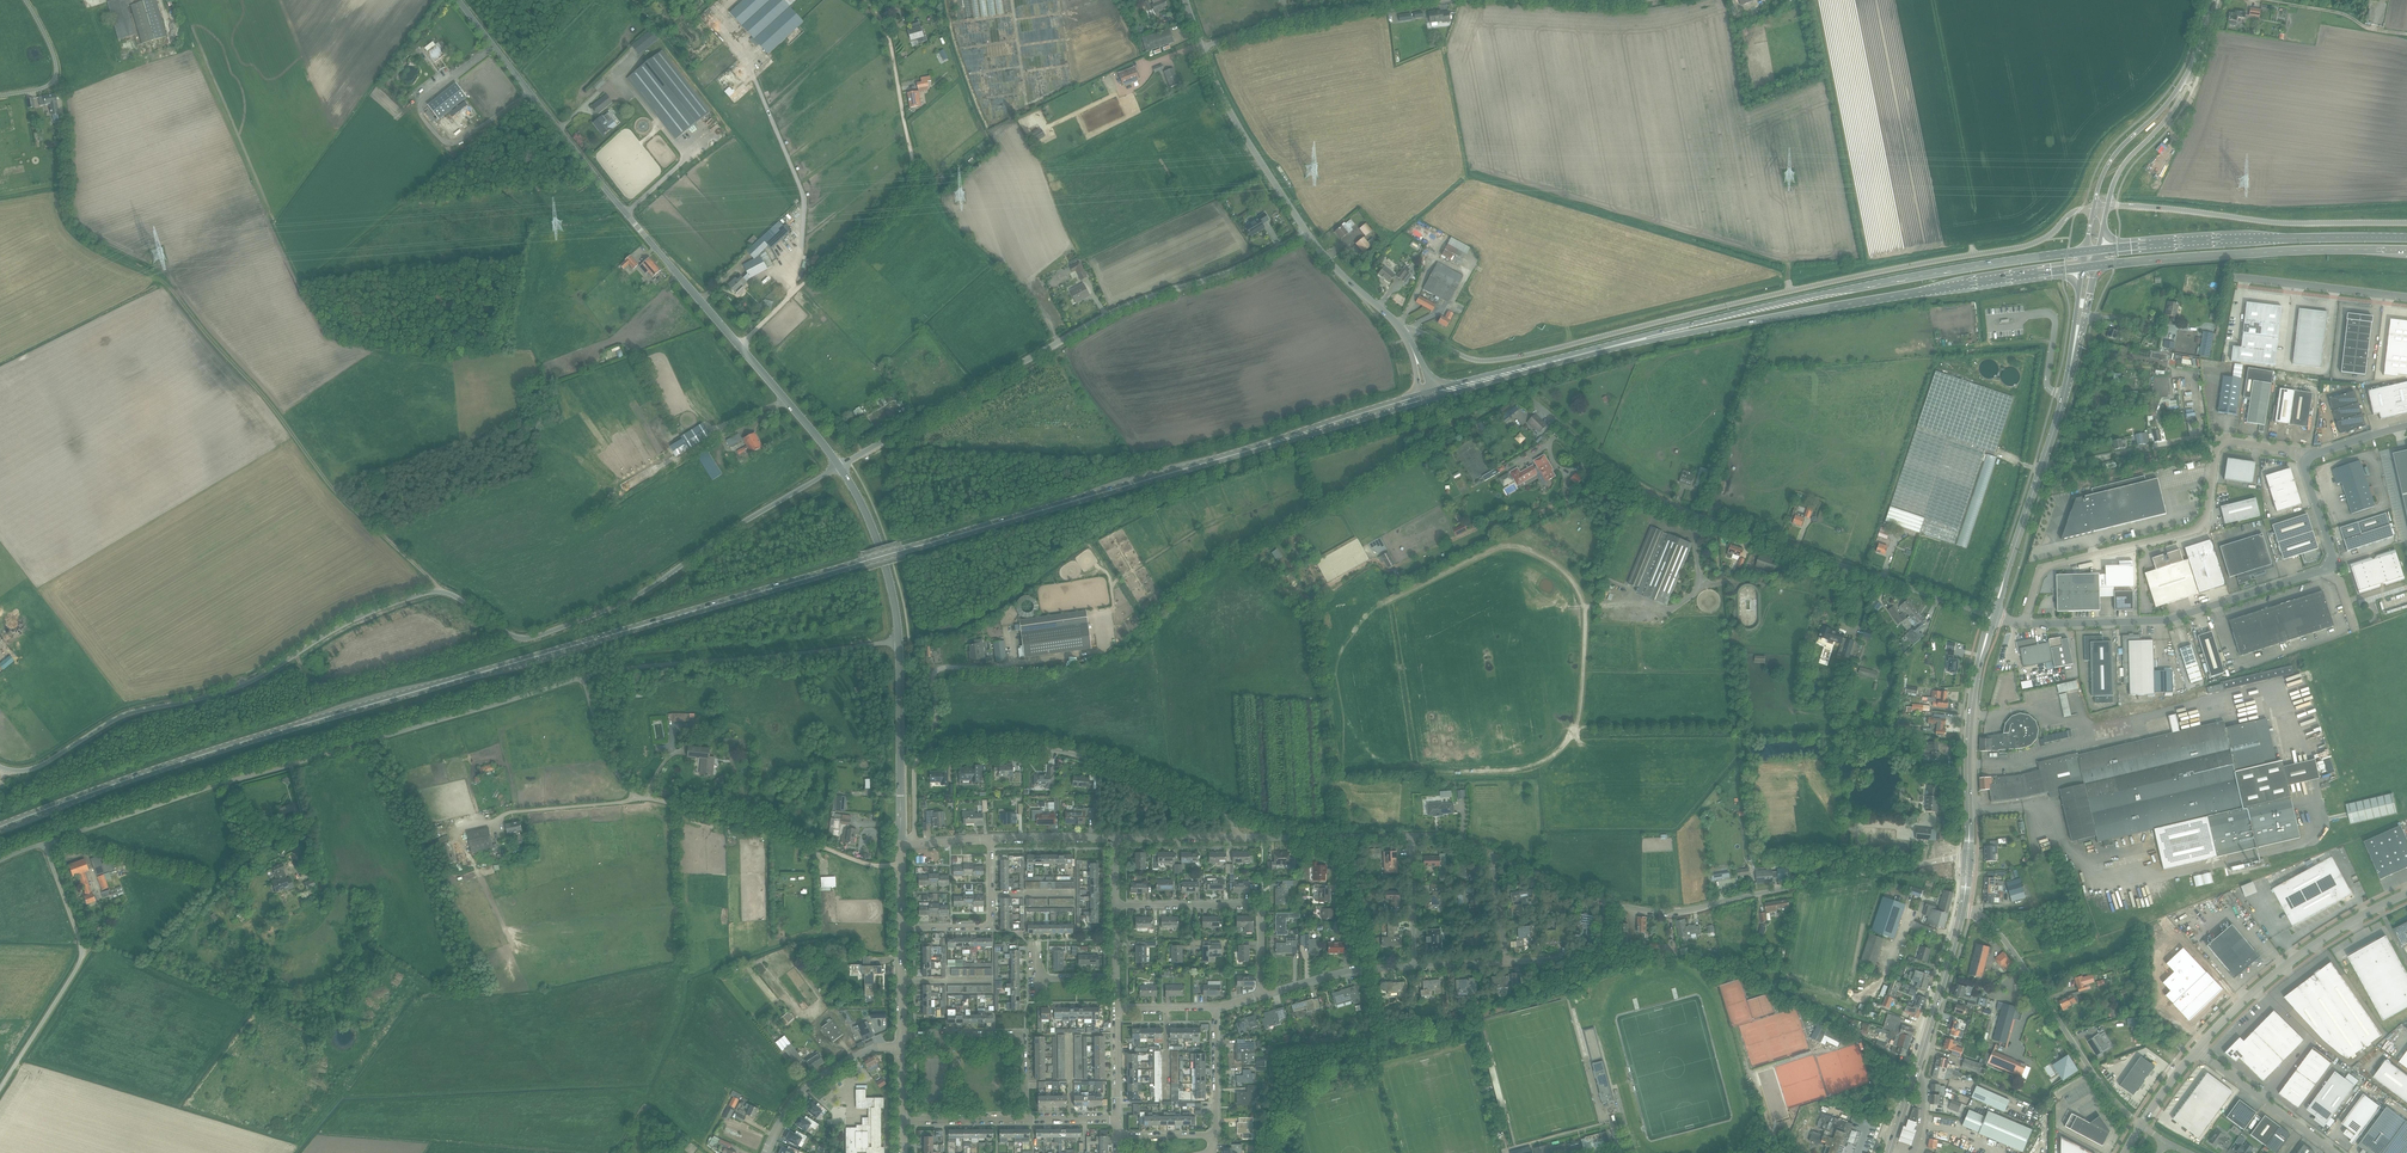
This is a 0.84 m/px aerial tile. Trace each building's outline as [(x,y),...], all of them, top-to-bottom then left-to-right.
[(133,3),(132,0),(116,0),(107,2),(118,40),(135,35),(125,5),(133,3)] [(142,44),(167,37),(156,0),(149,0),(131,5),(142,44)] [(730,13),(768,54),(803,22),(783,0),(744,0),(730,13)] [(1167,5),(1164,0),(1152,0),(1154,4),(1152,5),(1155,13),(1163,10),(1162,8),(1167,5)] [(1148,1),(1144,3),(1141,5),(1145,13),(1152,10),(1148,1)] [(2250,8),(2249,14),(2249,15),(2260,17),(2261,10),(2250,8)] [(709,17),(716,12),(714,9),(707,15),(709,17)] [(1430,20),(1430,23),(1442,21),(1443,23),(1450,22),(1449,12),(1442,13),(1442,12),(1435,13),(1434,12),(1429,13),(1429,15),(1428,16),(1429,19),(1430,20)] [(2228,21),(2230,21),(2229,24),(2230,25),(2235,26),(2236,25),(2237,22),(2238,18),(2245,19),(2246,13),(2236,12),(2235,14),(2230,13),(2229,16),(2228,17),(2227,19),(2228,20),(2228,21)] [(927,41),(923,27),(920,28),(918,23),(912,25),(913,30),(908,31),(911,40),(918,38),(920,43),(927,41)] [(1169,29),(1163,31),(1142,38),(1146,52),(1174,43),(1169,29)] [(659,39),(652,30),(632,46),(639,55),(659,39)] [(438,43),(433,47),(427,52),(435,63),(446,54),(438,43)] [(628,78),(676,139),(710,112),(662,51),(628,78)] [(1135,71),(1134,67),(1119,73),(1121,78),(1122,83),(1124,86),(1139,80),(1139,79),(1137,74),(1138,74),(1137,70),(1135,71)] [(1168,70),(1164,72),(1170,88),(1179,84),(1173,68),(1168,70)] [(917,83),(917,88),(928,86),(927,82),(931,81),(930,76),(920,78),(921,83),(917,83)] [(593,85),(597,90),(605,83),(601,78),(593,85)] [(738,79),(731,85),(733,88),(740,81),(738,79)] [(456,83),(428,105),(439,120),(467,97),(456,83)] [(918,91),(914,92),(908,93),(910,108),(921,106),(918,91)] [(39,97),(40,103),(40,106),(50,104),(52,115),(53,120),(55,121),(58,120),(59,119),(58,114),(59,114),(57,103),(56,94),(39,97)] [(606,95),(597,102),(593,106),(598,114),(612,103),(606,95)] [(616,125),(611,117),(606,121),(602,117),(594,123),(597,127),(598,126),(600,129),(599,130),(603,135),(605,134),(606,133),(612,129),(616,125)] [(1032,135),(1031,136),(1035,143),(1036,142),(1040,140),(1045,137),(1041,130),(1032,135)] [(1245,227),(1248,231),(1251,236),(1264,228),(1262,224),(1269,220),(1264,213),(1257,217),(1258,219),(1245,227)] [(1342,226),(1340,228),(1335,231),(1341,239),(1347,234),(1348,235),(1353,230),(1351,228),(1355,225),(1351,219),(1345,223),(1345,222),(1341,225),(1342,226)] [(1359,229),(1365,236),(1372,231),(1366,223),(1359,229)] [(759,233),(752,239),(755,243),(762,236),(759,233)] [(755,259),(744,265),(749,274),(751,278),(774,266),(767,253),(766,252),(764,250),(768,246),(766,244),(761,238),(747,251),(748,252),(755,259)] [(1363,253),(1368,249),(1376,242),(1373,238),(1367,243),(1363,238),(1356,244),(1363,253)] [(1470,248),(1451,238),(1442,255),(1461,265),(1470,248)] [(1413,253),(1418,255),(1424,246),(1420,244),(1413,253)] [(634,269),(639,265),(631,256),(625,260),(626,261),(621,265),(624,269),(629,264),(634,269)] [(661,270),(650,257),(639,266),(646,274),(648,272),(653,277),(661,270)] [(1080,262),(1070,267),(1072,272),(1076,271),(1081,281),(1088,277),(1080,262)] [(1438,262),(1426,284),(1423,289),(1448,303),(1463,276),(1438,262)] [(1384,267),(1382,270),(1378,274),(1389,283),(1395,275),(1384,267)] [(1403,269),(1397,277),(1405,283),(1411,275),(1403,269)] [(747,283),(740,276),(737,279),(736,278),(728,285),(736,294),(747,283)] [(749,284),(741,290),(744,293),(751,287),(749,284)] [(1072,295),(1074,298),(1076,303),(1090,296),(1083,284),(1070,291),(1072,295)] [(1416,302),(1433,311),(1436,305),(1419,296),(1416,302)] [(2173,321),(2177,322),(2179,315),(2176,315),(2179,304),(2169,302),(2167,311),(2166,311),(2165,315),(2174,317),(2173,321)] [(2233,347),(2231,361),(2275,366),(2275,365),(2276,362),(2278,344),(2278,340),(2278,338),(2279,334),(2281,314),(2282,309),(2282,307),(2246,303),(2246,305),(2246,310),(2243,330),(2243,334),(2243,336),(2242,340),(2241,348),(2233,347)] [(2313,311),(2299,309),(2298,320),(2296,331),(2295,342),(2294,353),(2293,364),(2307,366),(2321,368),(2323,357),(2324,346),(2325,335),(2326,324),(2328,313),(2313,311)] [(1438,323),(1446,327),(1450,321),(1453,314),(1448,311),(1445,318),(1441,316),(1438,323)] [(2341,373),(2365,375),(2372,318),(2348,315),(2341,373)] [(2384,375),(2397,377),(2398,375),(2406,376),(2406,322),(2392,320),(2390,320),(2384,375)] [(2116,331),(2115,331),(2110,329),(2107,337),(2116,340),(2118,333),(2125,336),(2127,332),(2131,333),(2131,332),(2135,334),(2137,329),(2129,326),(2127,331),(2117,327),(2116,331)] [(2199,355),(2209,357),(2214,333),(2204,331),(2199,355)] [(2165,341),(2164,348),(2174,349),(2175,342),(2165,341)] [(2250,399),(2247,417),(2247,423),(2260,425),(2259,431),(2263,432),(2273,372),(2248,368),(2243,398),(2250,399)] [(1936,370),(1917,426),(1885,522),(1919,533),(1920,532),(1954,544),(1986,449),(1995,452),(2014,396),(1936,370)] [(2218,412),(2228,414),(2236,415),(2242,379),(2223,376),(2218,412)] [(2391,386),(2398,415),(2406,413),(2406,382),(2391,386)] [(2398,415),(2391,386),(2368,391),(2373,415),(2379,414),(2380,420),(2398,415)] [(2280,389),(2276,417),(2275,423),(2307,427),(2312,393),(2280,389)] [(2354,391),(2333,398),(2329,399),(2340,433),(2365,425),(2354,391)] [(2170,399),(2164,400),(2164,403),(2165,402),(2166,408),(2168,407),(2168,410),(2178,409),(2178,408),(2180,408),(2179,396),(2176,396),(2177,406),(2169,407),(2169,402),(2170,402),(2170,399)] [(1514,404),(1500,415),(1505,421),(1519,410),(1514,404)] [(1536,428),(1536,429),(1540,433),(1547,426),(1535,414),(1527,423),(1534,429),(1536,428)] [(1480,422),(1475,425),(1480,433),(1484,430),(1480,422)] [(676,457),(710,436),(702,423),(681,437),(682,439),(670,447),(676,457)] [(2154,442),(2161,440),(2159,430),(2152,431),(2154,442)] [(2147,432),(2135,435),(2138,445),(2150,442),(2149,440),(2148,434),(2147,432)] [(755,433),(750,435),(743,439),(747,446),(737,451),(739,455),(749,450),(751,453),(762,447),(755,433)] [(726,440),(729,446),(742,440),(739,434),(726,440)] [(2121,439),(2119,440),(2113,441),(2115,450),(2123,448),(2127,447),(2125,439),(2121,440),(2121,439)] [(1508,473),(1503,476),(1507,484),(1513,481),(1512,480),(1513,480),(1514,479),(1518,485),(1537,474),(1543,484),(1544,485),(1546,485),(1548,484),(1548,482),(1548,481),(1551,479),(1551,480),(1552,479),(1552,478),(1555,477),(1550,468),(1551,467),(1548,462),(1544,455),(1537,459),(1541,466),(1539,468),(1539,467),(1537,467),(1536,467),(1534,468),(1533,466),(1523,472),(1520,473),(1518,473),(1519,471),(1517,468),(1511,472),(1511,473),(1509,473),(1509,474),(1508,473)] [(2255,463),(2227,459),(2224,480),(2252,484),(2255,463)] [(2375,507),(2360,461),(2338,468),(2332,470),(2337,484),(2341,483),(2352,514),(2375,507)] [(2395,464),(2406,518),(2406,461),(2395,464)] [(1706,471),(1711,472),(1712,465),(1705,464),(1703,478),(1705,478),(1706,471)] [(1498,469),(1483,477),(1485,482),(1500,473),(1505,470),(1503,466),(1498,469)] [(2290,469),(2265,476),(2269,488),(2294,481),(2290,469)] [(1577,473),(1573,477),(1571,479),(1576,485),(1583,479),(1577,473)] [(1683,474),(1681,477),(1679,483),(1691,486),(1694,478),(1683,474)] [(2061,540),(2091,533),(2090,531),(2093,530),(2093,532),(2166,514),(2157,479),(2146,482),(2144,476),(2092,489),(2093,495),(2076,499),(2072,510),(2071,510),(2071,513),(2072,518),(2069,519),(2068,519),(2067,521),(2068,521),(2061,540)] [(2297,492),(2294,481),(2269,488),(2273,500),(2297,492)] [(2301,504),(2297,492),(2273,500),(2277,512),(2301,504)] [(2256,498),(2221,507),(2225,524),(2260,516),(2256,498)] [(1795,507),(1790,522),(1793,523),(1793,524),(1801,527),(1803,521),(1805,517),(1809,518),(1812,510),(1807,508),(1805,515),(1797,513),(1799,508),(1795,507)] [(2340,528),(2344,540),(2347,551),(2393,537),(2386,513),(2340,528)] [(2272,525),(2283,560),(2303,554),(2306,561),(2309,563),(2317,560),(2318,557),(2316,550),(2318,549),(2307,514),(2272,525)] [(1464,524),(1454,529),(1457,536),(1467,531),(1464,524)] [(1651,527),(1649,533),(1628,583),(1640,588),(1638,594),(1643,596),(1667,606),(1692,544),(1669,534),(1667,537),(1662,535),(1663,532),(1651,527)] [(1970,544),(1975,530),(1970,528),(1965,542),(1970,544)] [(1887,539),(1889,534),(1880,531),(1878,536),(1887,539)] [(2239,584),(2239,585),(2248,582),(2255,579),(2252,580),(2251,577),(2254,576),(2265,573),(2264,568),(2263,569),(2262,567),(2272,565),(2262,534),(2220,547),(2230,578),(2238,575),(2239,578),(2237,578),(2239,584)] [(2211,540),(2184,548),(2188,560),(2199,594),(2225,585),(2211,540)] [(1873,550),(1877,551),(1876,552),(1885,555),(1888,547),(1879,544),(1876,543),(1873,550)] [(1731,545),(1727,556),(1732,557),(1733,554),(1741,557),(1744,549),(1731,545)] [(1279,548),(1277,550),(1283,556),(1286,554),(1279,548)] [(2145,573),(2156,607),(2199,594),(2188,560),(2183,561),(2180,550),(2167,554),(2167,555),(2163,556),(2163,555),(2152,558),(2156,570),(2145,573)] [(2351,564),(2361,594),(2405,580),(2395,550),(2351,564)] [(1393,564),(1387,553),(1378,557),(1381,562),(1384,561),(1388,567),(1393,564)] [(1760,555),(1758,561),(1756,566),(1773,572),(1777,561),(1760,555)] [(2099,574),(2056,575),(2057,594),(2059,594),(2058,594),(2057,594),(2057,597),(2058,597),(2057,605),(2057,612),(2072,611),(2076,611),(2079,611),(2082,611),(2085,611),(2088,611),(2091,611),(2094,611),(2100,611),(2100,597),(2099,588),(2099,587),(2134,586),(2133,561),(2126,561),(2123,561),(2122,561),(2119,561),(2119,566),(2105,566),(2106,574),(2099,574)] [(2114,592),(2115,610),(2133,610),(2133,591),(2114,592)] [(2229,621),(2240,656),(2334,626),(2322,591),(2229,621)] [(1877,594),(1870,603),(1873,606),(1880,596),(1877,594)] [(1904,610),(1910,616),(1916,611),(1907,600),(1903,604),(1900,606),(1900,608),(1901,610),(1903,611),(1904,610)] [(1894,619),(1899,616),(1893,607),(1888,610),(1894,619)] [(1025,658),(1092,649),(1086,611),(1019,620),(1025,658)] [(1910,616),(1917,625),(1924,620),(1916,611),(1910,616)] [(1899,616),(1894,619),(1898,624),(1906,619),(1903,614),(1902,614),(1899,616)] [(1917,625),(1908,633),(1910,636),(1915,632),(1916,633),(1924,627),(1923,625),(1926,623),(1924,620),(1917,625)] [(1823,627),(1821,632),(1819,637),(1828,640),(1827,643),(1833,645),(1834,641),(1841,643),(1845,644),(1841,656),(1849,658),(1852,647),(1854,641),(1843,638),(1844,634),(1840,633),(1831,631),(1832,629),(1823,627)] [(1872,631),(1865,629),(1862,637),(1870,639),(1872,631)] [(2198,636),(2211,677),(2224,673),(2212,632),(2198,636)] [(2123,649),(2118,649),(2119,654),(2123,654),(2123,669),(2123,677),(2124,683),(2129,683),(2130,695),(2155,694),(2155,693),(2173,692),(2172,671),(2154,671),(2153,646),(2153,640),(2140,641),(2140,635),(2139,635),(2122,635),(2122,641),(2123,649)] [(2102,636),(2084,637),(2085,661),(2091,661),(2092,696),(2095,696),(2095,704),(2113,703),(2113,696),(2112,648),(2112,642),(2103,642),(2102,636)] [(2053,662),(2053,664),(2054,664),(2054,668),(2073,664),(2068,639),(2061,640),(2061,637),(2049,640),(2049,643),(2053,662)] [(2024,667),(2053,662),(2049,643),(2036,645),(2035,638),(2016,642),(2016,643),(2017,643),(2019,644),(2017,647),(2018,654),(2020,655),(2021,655),(2024,667)] [(1007,660),(1004,641),(993,642),(996,662),(1007,660)] [(970,655),(971,661),(981,659),(985,659),(983,651),(980,651),(979,644),(970,645),(971,655),(970,655)] [(2191,684),(2202,680),(2191,645),(2180,649),(2191,684)] [(1954,656),(1949,655),(1948,659),(1950,660),(1948,672),(1951,672),(1951,673),(1956,674),(1956,673),(1957,673),(1958,662),(1959,660),(1953,660),(1954,656)] [(1878,672),(1860,667),(1858,673),(1876,677),(1878,672)] [(2057,685),(2059,693),(2078,689),(2077,681),(2057,685)] [(1932,690),(1932,697),(1934,697),(1934,699),(1946,700),(1947,692),(1942,691),(1942,692),(1932,690)] [(2062,697),(2065,717),(2073,715),(2070,696),(2062,697)] [(1934,697),(1932,697),(1931,698),(1928,697),(1928,701),(1933,702),(1933,706),(1945,708),(1948,708),(1949,700),(1946,700),(1934,699),(1934,697)] [(700,711),(674,711),(674,719),(694,719),(694,715),(700,715),(700,711)] [(2021,749),(2023,749),(2030,745),(2036,739),(2039,730),(2036,721),(2029,715),(2020,713),(2011,716),(2005,723),(2004,728),(2005,728),(2006,728),(2005,732),(2005,733),(2004,733),(1994,735),(1980,737),(1980,751),(1999,751),(1999,750),(2021,748),(2021,749)] [(1934,715),(1934,718),(1929,718),(1928,723),(1932,723),(1931,732),(1936,734),(1936,736),(1945,736),(1945,730),(1943,730),(1944,725),(1945,725),(1946,719),(1939,719),(1939,715),(1934,715)] [(2016,775),(1980,778),(1981,790),(1990,790),(1991,802),(2023,799),(2049,793),(2050,798),(2061,795),(2072,841),(2079,840),(2096,836),(2097,838),(2097,842),(2097,843),(2098,843),(2098,842),(2103,841),(2105,847),(2113,845),(2112,839),(2154,829),(2164,869),(2216,857),(2250,850),(2300,838),(2288,786),(2319,779),(2315,759),(2283,767),(2282,761),(2276,762),(2266,719),(2226,728),(2224,721),(2179,732),(2176,715),(2169,716),(2173,733),(2078,755),(2078,753),(2044,761),(2038,763),(2039,770),(2016,775)] [(1898,725),(1898,733),(1909,734),(1910,726),(1898,725)] [(2043,736),(2045,743),(2069,738),(2068,731),(2043,736)] [(1932,760),(1934,760),(1940,760),(1940,759),(1940,756),(1940,752),(1938,752),(1938,750),(1938,742),(1931,742),(1922,742),(1922,755),(1932,755),(1932,760)] [(700,774),(713,775),(714,758),(709,757),(710,749),(689,747),(688,757),(702,758),(701,774),(700,773),(700,774)] [(481,774),(495,770),(493,764),(479,768),(481,774)] [(1013,776),(1013,783),(1021,783),(1021,773),(1013,773),(1013,764),(1007,764),(1007,766),(995,766),(995,772),(999,772),(1000,776),(1013,776)] [(959,769),(959,775),(959,780),(973,780),(973,782),(979,782),(979,775),(982,775),(982,765),(972,765),(972,767),(968,767),(968,769),(959,769)] [(1034,775),(1034,781),(1034,786),(1045,786),(1045,789),(1051,789),(1051,786),(1054,786),(1054,775),(1053,775),(1053,766),(1049,766),(1049,775),(1034,775)] [(930,782),(936,782),(942,782),(942,786),(948,786),(947,770),(941,770),(941,772),(930,772),(930,782)] [(1073,786),(1088,787),(1088,788),(1093,789),(1093,781),(1089,781),(1089,778),(1074,777),(1073,786)] [(1931,812),(1937,812),(1939,786),(1928,785),(1926,811),(1931,812)] [(1469,788),(1461,788),(1461,797),(1469,797),(1469,788)] [(2346,805),(2348,811),(2351,824),(2397,813),(2393,794),(2346,805)] [(834,801),(833,809),(835,810),(845,810),(846,802),(846,797),(834,796),(834,801)] [(1055,802),(1049,802),(1049,809),(1055,809),(1055,811),(1059,811),(1059,797),(1055,797),(1055,802)] [(1429,815),(1434,814),(1437,814),(1437,816),(1443,815),(1443,814),(1454,813),(1454,804),(1442,805),(1442,803),(1428,804),(1428,808),(1427,808),(1427,812),(1428,812),(1429,815)] [(1066,812),(1066,824),(1085,824),(1085,815),(1088,815),(1088,818),(1092,818),(1092,808),(1088,808),(1088,809),(1085,808),(1083,808),(1083,807),(1077,807),(1077,808),(1074,808),(1074,812),(1066,812)] [(942,828),(945,828),(945,827),(944,812),(937,813),(937,811),(926,812),(926,815),(927,825),(934,825),(934,828),(942,827),(942,828)] [(1043,811),(1033,811),(1033,821),(1037,821),(1037,824),(1055,824),(1055,814),(1043,814),(1043,811)] [(962,813),(962,814),(962,819),(964,819),(964,824),(978,823),(978,825),(983,825),(983,814),(975,814),(975,812),(962,813)] [(1000,814),(1000,820),(1003,820),(1004,824),(1017,824),(1016,814),(1008,814),(1008,813),(1007,813),(1007,814),(1005,814),(1000,814)] [(828,835),(839,837),(841,824),(849,825),(850,821),(850,816),(835,814),(834,819),(831,818),(828,835)] [(517,832),(522,830),(520,822),(506,825),(508,836),(517,834),(517,832)] [(2364,842),(2381,880),(2392,875),(2392,874),(2406,868),(2406,838),(2401,826),(2364,842)] [(493,848),(489,828),(467,833),(472,853),(493,848)] [(842,836),(841,842),(855,844),(856,836),(855,836),(855,834),(856,834),(857,829),(847,828),(846,836),(842,836)] [(1917,828),(1916,833),(1916,839),(1936,841),(1937,830),(1917,828)] [(1985,847),(1986,861),(1995,860),(1995,854),(1997,853),(1997,846),(1999,846),(1998,841),(1990,841),(1990,846),(1985,847)] [(1275,862),(1272,862),(1272,866),(1275,866),(1275,864),(1280,864),(1280,863),(1288,863),(1288,864),(1289,864),(1289,867),(1295,867),(1295,858),(1289,858),(1289,852),(1282,852),(1282,853),(1279,853),(1279,852),(1275,852),(1275,862)] [(1384,852),(1384,858),(1385,873),(1397,872),(1396,864),(1399,864),(1398,861),(1396,861),(1396,852),(1384,852)] [(1136,853),(1136,869),(1145,869),(1145,853),(1136,853)] [(1174,853),(1158,853),(1158,863),(1169,863),(1169,864),(1170,865),(1173,865),(1174,864),(1174,853)] [(1198,853),(1182,853),(1182,863),(1196,863),(1196,864),(1197,865),(1198,865),(1199,865),(1200,864),(1200,856),(1198,856),(1198,853)] [(1210,853),(1210,859),(1210,862),(1226,862),(1226,853),(1210,853)] [(1233,853),(1233,862),(1252,862),(1253,861),(1253,857),(1252,856),(1249,856),(1249,853),(1233,853)] [(1446,881),(1446,860),(1446,854),(1440,854),(1440,856),(1425,856),(1425,867),(1440,867),(1440,881),(1446,881)] [(1072,855),(1064,855),(1064,868),(1065,868),(1065,866),(1075,866),(1075,859),(1073,859),(1072,855)] [(91,859),(93,864),(97,876),(114,869),(112,862),(108,862),(102,864),(99,856),(91,859)] [(2273,889),(2293,927),(2342,900),(2341,897),(2344,895),(2346,898),(2345,898),(2346,898),(2350,896),(2349,896),(2348,893),(2350,892),(2348,889),(2349,889),(2350,889),(2332,857),(2273,889)] [(89,871),(87,865),(85,859),(68,865),(73,877),(78,875),(86,896),(83,897),(86,904),(95,901),(93,894),(92,894),(84,872),(89,871)] [(2253,860),(2238,863),(2239,867),(2249,865),(2249,868),(2258,866),(2257,862),(2254,863),(2253,860)] [(1312,880),(1325,880),(1325,874),(1326,874),(1326,866),(1318,866),(1318,862),(1310,862),(1310,866),(1314,866),(1313,880),(1312,880)] [(1472,879),(1473,879),(1479,879),(1479,867),(1472,867),(1472,869),(1464,869),(1464,863),(1458,863),(1458,877),(1472,877),(1472,879)] [(277,877),(275,878),(276,880),(272,882),(276,892),(285,888),(285,891),(294,887),(290,878),(286,880),(282,870),(284,868),(283,864),(279,866),(279,865),(276,866),(276,867),(273,868),(277,877)] [(963,865),(963,867),(964,867),(964,874),(973,874),(973,867),(974,867),(974,865),(963,865)] [(964,867),(963,867),(954,867),(954,876),(964,876),(964,874),(964,867)] [(983,867),(974,867),(973,867),(973,874),(973,876),(984,876),(983,867)] [(2060,882),(2055,867),(2047,870),(2051,884),(2060,882)] [(1737,870),(1738,877),(1749,875),(1748,868),(1737,870)] [(1778,871),(1778,878),(1778,879),(1787,878),(1786,869),(1778,869),(1778,871)] [(1758,876),(1757,876),(1757,877),(1757,882),(1773,881),(1773,878),(1778,878),(1778,871),(1772,872),(1772,871),(1757,872),(1758,876)] [(1730,877),(1729,872),(1720,873),(1720,874),(1715,874),(1716,879),(1712,880),(1730,877)] [(109,873),(97,877),(102,890),(108,888),(105,880),(111,878),(109,873)] [(2196,887),(2213,883),(2211,873),(2193,877),(2196,887)] [(929,874),(929,876),(929,883),(939,883),(939,876),(939,874),(929,874)] [(929,876),(919,876),(919,885),(929,885),(929,883),(929,876)] [(949,876),(939,876),(939,883),(939,885),(949,885),(949,876)] [(836,887),(836,877),(821,878),(821,887),(836,887)] [(1224,890),(1224,884),(1224,880),(1216,880),(1216,877),(1208,877),(1208,880),(1205,880),(1205,886),(1208,886),(1208,890),(1224,890)] [(2012,901),(2026,897),(2020,878),(2006,882),(2012,901)] [(2246,883),(2251,893),(2263,889),(2259,878),(2246,883)] [(305,883),(308,890),(316,886),(313,879),(305,883)] [(1157,890),(1172,890),(1173,890),(1173,880),(1157,880),(1157,890)] [(1292,881),(1288,881),(1282,881),(1283,885),(1281,885),(1281,889),(1276,889),(1276,896),(1275,896),(1276,905),(1280,904),(1280,900),(1288,900),(1288,889),(1291,889),(1291,885),(1292,885),(1292,886),(1299,886),(1299,881),(1292,881)] [(1233,892),(1250,892),(1249,882),(1230,882),(1230,889),(1233,889),(1233,892)] [(1131,893),(1147,893),(1147,883),(1131,883),(1131,893)] [(1198,892),(1198,883),(1182,883),(1179,883),(1179,890),(1182,890),(1182,892),(1198,892)] [(1440,884),(1437,885),(1431,885),(1431,892),(1433,892),(1433,895),(1425,896),(1426,908),(1432,908),(1432,905),(1441,905),(1441,908),(1448,908),(1448,901),(1446,901),(1446,895),(1439,895),(1439,892),(1440,891),(1440,884)] [(1315,901),(1317,902),(1319,902),(1330,902),(1330,889),(1324,889),(1324,885),(1314,885),(1314,889),(1319,889),(1319,894),(1317,894),(1315,894),(1315,895),(1314,896),(1314,897),(1314,899),(1314,900),(1315,901)] [(1995,886),(1985,885),(1984,894),(1997,894),(1998,891),(1994,890),(1995,886)] [(1909,894),(1921,898),(1923,891),(1911,887),(1909,894)] [(1471,916),(1471,917),(1484,915),(1483,907),(1481,907),(1479,907),(1479,905),(1478,893),(1475,893),(1474,889),(1466,888),(1467,894),(1469,894),(1470,904),(1469,904),(1470,909),(1468,910),(1467,912),(1467,914),(1469,916),(1471,916)] [(1532,889),(1511,893),(1513,905),(1511,906),(1512,913),(1519,912),(1519,915),(1524,915),(1521,897),(1528,896),(1528,898),(1531,898),(1532,903),(1538,902),(1536,890),(1532,890),(1532,889)] [(1944,928),(1953,893),(1944,890),(1939,911),(1935,910),(1937,905),(1927,902),(1923,915),(1928,917),(1926,923),(1944,928)] [(1399,910),(1399,892),(1385,892),(1385,899),(1386,899),(1386,900),(1386,901),(1388,903),(1389,903),(1390,903),(1390,910),(1399,910)] [(1544,895),(1545,907),(1545,912),(1548,911),(1548,912),(1549,912),(1549,911),(1555,910),(1555,911),(1569,910),(1568,900),(1561,901),(1561,903),(1552,904),(1552,894),(1544,895)] [(1997,894),(1984,894),(1984,902),(1994,903),(1994,898),(1999,898),(1999,897),(2002,898),(2002,894),(1999,894),(1997,894)] [(964,895),(964,897),(964,904),(974,904),(974,897),(974,895),(964,895)] [(974,897),(974,904),(974,906),(984,906),(984,896),(974,897)] [(964,897),(954,897),(954,906),(964,906),(964,904),(964,897)] [(1871,931),(1894,939),(1906,905),(1883,897),(1871,931)] [(1765,904),(1766,910),(1766,912),(1778,910),(1777,909),(1789,907),(1788,900),(1765,904)] [(929,904),(929,906),(929,913),(939,913),(939,906),(939,904),(929,904)] [(1322,919),(1327,919),(1333,919),(1333,909),(1327,909),(1327,906),(1319,905),(1319,909),(1323,909),(1322,919)] [(929,913),(929,906),(919,906),(919,915),(929,915),(929,913)] [(949,906),(939,906),(939,913),(939,915),(949,915),(949,906)] [(1576,936),(1581,937),(1583,923),(1592,925),(1591,932),(1589,931),(1587,945),(1591,946),(1596,916),(1584,914),(1585,910),(1580,909),(1576,936)] [(1277,917),(1276,917),(1276,931),(1277,931),(1277,935),(1288,935),(1288,931),(1286,931),(1286,918),(1300,918),(1299,913),(1294,913),(1294,914),(1277,914),(1277,917)] [(1178,917),(1162,918),(1162,927),(1178,927),(1178,917)] [(1219,917),(1208,917),(1203,917),(1203,927),(1219,927),(1219,917)] [(1253,917),(1237,917),(1237,927),(1245,927),(1245,933),(1253,932),(1253,917)] [(1152,918),(1136,918),(1136,927),(1152,927),(1152,918)] [(1638,918),(1638,924),(1638,932),(1646,932),(1646,927),(1646,918),(1638,918)] [(1684,921),(1676,922),(1677,927),(1678,927),(1680,937),(1691,935),(1692,937),(1693,938),(1696,937),(1697,936),(1696,934),(1697,934),(1697,935),(1701,934),(1699,926),(1696,927),(1695,926),(1685,928),(1684,921)] [(1401,937),(1397,937),(1394,937),(1394,931),(1397,931),(1397,922),(1388,922),(1388,931),(1389,931),(1389,937),(1382,938),(1382,946),(1401,946),(1401,937)] [(2394,930),(2406,953),(2406,923),(2394,930)] [(1537,924),(1532,924),(1532,926),(1530,926),(1530,925),(1519,926),(1519,938),(1530,937),(1530,945),(1529,945),(1537,945),(1536,937),(1537,937),(1536,937),(1536,932),(1537,932),(1537,933),(1537,928),(1537,924)] [(1615,932),(1618,953),(1638,951),(1637,942),(1628,943),(1628,924),(1620,924),(1620,931),(1615,932)] [(1761,925),(1758,935),(1764,937),(1766,927),(1761,925)] [(2228,972),(2234,978),(2260,957),(2254,950),(2232,925),(2207,946),(2229,971),(2228,972)] [(2165,939),(2161,943),(2169,952),(2182,940),(2170,927),(2161,935),(2165,939)] [(1427,937),(1427,942),(1428,942),(1429,942),(1429,949),(1433,948),(1433,949),(1437,949),(1437,948),(1441,948),(1440,930),(1439,930),(1439,929),(1436,929),(1436,930),(1428,931),(1429,936),(1429,937),(1427,937)] [(1466,939),(1466,940),(1467,946),(1476,945),(1476,947),(1484,946),(1483,929),(1475,929),(1475,938),(1466,939)] [(1910,938),(1917,940),(1919,932),(1912,930),(1910,938)] [(1861,963),(1874,967),(1884,939),(1870,934),(1861,963)] [(1309,946),(1309,953),(1311,953),(1312,954),(1313,954),(1314,954),(1315,953),(1319,953),(1319,940),(1309,940),(1309,935),(1304,935),(1304,936),(1301,936),(1301,945),(1304,945),(1304,946),(1309,946)] [(2383,1020),(2406,1007),(2406,973),(2386,936),(2384,938),(2351,956),(2348,957),(2383,1020)] [(1276,943),(1276,954),(1282,954),(1282,952),(1292,952),(1292,947),(1296,947),(1296,938),(1286,938),(1286,943),(1276,943)] [(1328,943),(1328,947),(1328,953),(1344,953),(1344,950),(1348,950),(1348,940),(1344,940),(1344,943),(1328,943)] [(924,947),(923,947),(923,954),(942,954),(942,947),(941,947),(934,947),(932,947),(932,943),(924,944),(924,947)] [(1211,946),(1203,946),(1203,962),(1213,962),(1213,953),(1221,953),(1221,943),(1211,943),(1211,946)] [(1969,975),(1975,976),(1982,978),(1987,953),(1991,954),(1992,948),(1976,944),(1969,975)] [(1172,946),(1172,962),(1182,962),(1182,946),(1172,946)] [(1249,946),(1243,946),(1239,946),(1239,962),(1249,962),(1249,946)] [(1003,947),(995,947),(995,958),(998,958),(998,956),(999,956),(998,952),(1003,952),(1003,947)] [(1137,947),(1136,947),(1136,951),(1136,952),(1136,963),(1142,963),(1146,963),(1146,955),(1146,948),(1146,947),(1137,947)] [(1917,959),(1927,962),(1930,949),(1922,947),(1918,959),(1917,959)] [(2207,972),(2206,973),(2183,948),(2166,964),(2174,972),(2163,983),(2170,991),(2165,996),(2173,1004),(2189,1021),(2203,1008),(2203,1007),(2208,1003),(2209,1003),(2208,1002),(2222,989),(2206,973),(2207,973),(2207,972)] [(1054,951),(1054,961),(1063,961),(1063,951),(1054,951)] [(1995,958),(2001,966),(2005,971),(2013,964),(2004,952),(1995,958)] [(1089,965),(1089,955),(1079,955),(1079,965),(1089,965)] [(1099,955),(1089,955),(1089,965),(1099,965),(1099,955)] [(1063,961),(1054,961),(1054,971),(1063,971),(1063,961)] [(2332,962),(2321,970),(2284,998),(2324,1040),(2341,1054),(2348,1058),(2382,1035),(2332,962)] [(865,974),(865,996),(866,1002),(874,1002),(873,974),(882,974),(882,966),(862,966),(862,974),(865,974)] [(1910,971),(1909,975),(1913,976),(1929,981),(1929,980),(1931,975),(1921,972),(1915,970),(1915,973),(1910,971)] [(1517,987),(1517,986),(1521,986),(1521,973),(1517,974),(1517,973),(1512,973),(1512,974),(1509,974),(1509,976),(1506,976),(1506,977),(1497,977),(1492,977),(1492,984),(1493,984),(1493,983),(1497,983),(1497,987),(1497,985),(1507,985),(1507,986),(1512,986),(1512,987),(1517,987)] [(2079,991),(2075,993),(2076,995),(2080,994),(2088,991),(2087,990),(2086,985),(2090,984),(2095,982),(2093,974),(2083,977),(2082,976),(2075,978),(2079,991)] [(1913,976),(1909,975),(1908,979),(1918,981),(1916,987),(1926,990),(1929,981),(1913,976)] [(1238,986),(1243,986),(1254,986),(1254,976),(1237,977),(1238,986)] [(1456,980),(1457,986),(1457,990),(1469,990),(1469,995),(1477,994),(1476,978),(1468,978),(1468,980),(1456,980)] [(1893,979),(1887,995),(1893,998),(1896,989),(1895,989),(1896,985),(1897,985),(1899,981),(1893,979)] [(1431,982),(1431,981),(1423,982),(1423,981),(1423,990),(1420,990),(1421,999),(1435,998),(1434,994),(1441,994),(1440,980),(1433,980),(1433,982),(1431,982)] [(1405,982),(1387,983),(1383,984),(1381,986),(1381,988),(1384,990),(1387,990),(1388,994),(1388,993),(1398,992),(1398,997),(1406,996),(1405,982)] [(1960,998),(1967,1000),(1970,1001),(1971,997),(1967,996),(1968,993),(1971,994),(1973,988),(1967,986),(1967,987),(1958,984),(1954,996),(1960,998)] [(1166,996),(1171,996),(1182,996),(1182,985),(1166,986),(1166,996)] [(1156,986),(1140,986),(1140,996),(1156,996),(1156,986)] [(1204,986),(1204,995),(1220,995),(1220,986),(1204,986)] [(1355,987),(1344,990),(1344,992),(1341,993),(1341,991),(1332,994),(1333,997),(1332,997),(1333,998),(1335,1002),(1336,1002),(1337,1005),(1343,1003),(1343,1001),(1353,998),(1355,1003),(1360,1002),(1359,996),(1358,997),(1355,987)] [(2067,998),(2059,1002),(2063,1011),(2068,1008),(2067,1007),(2066,1005),(2070,1003),(2071,1005),(2079,1001),(2076,995),(2075,993),(2072,994),(2067,996),(2067,998)] [(1911,1003),(1910,1005),(1922,1010),(1926,998),(1917,994),(1916,998),(1917,998),(1915,1005),(1911,1003)] [(1883,1005),(1889,1008),(1893,998),(1887,995),(1883,1005)] [(1977,996),(1977,998),(1971,996),(1971,997),(1970,1001),(1974,1002),(1974,1004),(1984,1007),(1983,1008),(1985,1009),(1986,1007),(1985,1007),(1988,999),(1977,996)] [(1292,1005),(1293,1011),(1294,1012),(1306,1009),(1307,1013),(1320,1009),(1317,999),(1313,1000),(1313,999),(1292,1005)] [(1974,1002),(1970,1001),(1967,1000),(1966,1005),(1970,1006),(1969,1009),(1972,1010),(1972,1007),(1973,1007),(1974,1004),(1974,1002)] [(1922,1010),(1910,1005),(1907,1004),(1904,1012),(1918,1018),(1922,1010)] [(1954,1012),(1960,1014),(1964,1015),(1966,1006),(1962,1005),(1962,1006),(1956,1005),(1954,1012)] [(1283,1007),(1277,1009),(1276,1009),(1276,1010),(1275,1010),(1275,1011),(1273,1012),(1272,1011),(1264,1013),(1265,1018),(1262,1019),(1265,1028),(1268,1027),(1268,1026),(1280,1022),(1279,1019),(1286,1017),(1286,1014),(1286,1013),(1285,1013),(1283,1007)] [(1038,1012),(1038,1021),(1042,1021),(1042,1019),(1049,1019),(1049,1008),(1042,1009),(1042,1012),(1038,1012)] [(1062,1016),(1062,1008),(1054,1008),(1054,1020),(1062,1020),(1062,1016)] [(1099,1008),(1092,1008),(1092,1019),(1092,1028),(1092,1032),(1099,1032),(1099,1029),(1094,1029),(1094,1025),(1095,1025),(1095,1020),(1099,1020),(1099,1012),(1100,1012),(1100,1011),(1099,1011),(1099,1008)] [(2303,1040),(2274,1011),(2243,1041),(2240,1038),(2224,1053),(2236,1062),(2239,1058),(2263,1081),(2303,1040)] [(784,1017),(789,1022),(793,1019),(788,1013),(784,1017)] [(1258,1025),(1257,1021),(1255,1015),(1244,1019),(1244,1021),(1236,1023),(1239,1034),(1248,1032),(1247,1029),(1258,1025)] [(1884,1025),(1884,1028),(1890,1030),(1898,1033),(1901,1034),(1912,1037),(1914,1029),(1909,1028),(1906,1028),(1906,1027),(1902,1026),(1899,1025),(1902,1018),(1891,1015),(1890,1019),(1888,1026),(1884,1025)] [(2006,1043),(2012,1020),(2000,1017),(1994,1040),(2006,1043)] [(834,1042),(843,1035),(831,1020),(822,1027),(834,1042)] [(1952,1020),(1949,1029),(1952,1030),(1951,1035),(1958,1037),(1962,1038),(1964,1032),(1959,1031),(1956,1030),(1958,1022),(1952,1020)] [(867,1021),(854,1027),(855,1031),(859,1029),(862,1035),(865,1041),(866,1040),(867,1041),(869,1040),(869,1039),(875,1036),(869,1023),(868,1023),(867,1021)] [(1811,1038),(1821,1043),(1825,1035),(1840,1043),(1844,1034),(1819,1021),(1811,1038)] [(1889,1035),(1888,1038),(1893,1040),(1894,1036),(1896,1037),(1897,1035),(1898,1033),(1890,1030),(1889,1035)] [(1897,1047),(1908,1050),(1912,1037),(1901,1034),(1901,1036),(1897,1035),(1896,1037),(1893,1045),(1894,1045),(1893,1046),(1897,1047)] [(2093,1037),(2087,1041),(2097,1056),(2103,1052),(2108,1048),(2099,1034),(2093,1038),(2093,1037)] [(782,1051),(784,1049),(796,1065),(803,1060),(785,1036),(776,1043),(782,1051)] [(1946,1038),(1943,1048),(1952,1051),(1951,1054),(1957,1055),(1960,1056),(1962,1048),(1956,1046),(1956,1044),(1954,1043),(1955,1040),(1952,1039),(1946,1038)] [(1239,1061),(1239,1062),(1240,1062),(1240,1061),(1251,1061),(1250,1053),(1255,1053),(1254,1043),(1236,1043),(1236,1049),(1237,1049),(1237,1052),(1236,1052),(1236,1061),(1239,1061)] [(1908,1050),(1897,1047),(1893,1046),(1892,1051),(1897,1053),(1906,1056),(1908,1050)] [(2280,1094),(2299,1108),(2333,1062),(2314,1047),(2280,1094)] [(806,1062),(809,1065),(812,1070),(824,1062),(818,1052),(813,1055),(812,1054),(811,1055),(812,1058),(806,1062)] [(2026,1066),(1992,1052),(1987,1066),(2021,1079),(2026,1066)] [(877,1064),(873,1056),(864,1061),(867,1066),(872,1075),(877,1073),(875,1069),(879,1067),(877,1064)] [(2140,1056),(2120,1086),(2133,1095),(2154,1066),(2140,1056)] [(1937,1057),(1935,1066),(1953,1070),(1955,1070),(1956,1066),(1948,1064),(1949,1060),(1937,1057)] [(1982,1064),(1965,1057),(1961,1066),(1978,1073),(1979,1073),(1983,1074),(1986,1069),(1981,1067),(1982,1064)] [(2062,1062),(2056,1066),(2059,1072),(2059,1073),(2060,1073),(2063,1078),(2071,1073),(2072,1073),(2070,1071),(2072,1069),(2071,1067),(2073,1066),(2073,1065),(2067,1057),(2067,1058),(2062,1061),(2061,1062),(2062,1062)] [(2406,1102),(2406,1075),(2386,1060),(2374,1077),(2406,1102)] [(1953,1070),(1935,1066),(1933,1077),(1944,1080),(1944,1078),(1946,1078),(1949,1077),(1951,1077),(1953,1070)] [(1250,1070),(1249,1070),(1243,1070),(1243,1076),(1237,1076),(1237,1083),(1252,1083),(1252,1079),(1255,1079),(1255,1074),(1251,1074),(1250,1070)] [(2315,1120),(2324,1127),(2332,1118),(2331,1118),(2355,1086),(2336,1072),(2307,1110),(2317,1117),(2315,1120)] [(2207,1073),(2173,1119),(2199,1138),(2233,1092),(2207,1073)] [(1939,1095),(1944,1096),(1950,1099),(1952,1095),(1945,1092),(1945,1086),(1940,1086),(1940,1085),(1931,1084),(1931,1091),(1940,1092),(1939,1095)] [(1977,1086),(1972,1098),(2004,1112),(2010,1101),(1977,1086)] [(1240,1101),(1240,1105),(1250,1105),(1250,1098),(1255,1097),(1255,1087),(1247,1087),(1247,1092),(1242,1092),(1242,1093),(1241,1093),(1241,1094),(1237,1094),(1237,1101),(1240,1101)] [(856,1090),(856,1101),(856,1108),(868,1108),(868,1118),(862,1118),(862,1125),(856,1125),(856,1128),(845,1128),(846,1128),(846,1152),(857,1152),(867,1152),(884,1152),(884,1147),(881,1147),(881,1108),(884,1108),(884,1098),(866,1098),(866,1089),(856,1089),(856,1090)] [(1128,1091),(1126,1091),(1126,1095),(1128,1095),(1128,1099),(1130,1099),(1130,1102),(1141,1102),(1141,1098),(1138,1098),(1138,1091),(1128,1091)] [(1944,1096),(1939,1095),(1931,1094),(1930,1104),(1943,1105),(1944,1096)] [(2353,1144),(2354,1145),(2381,1107),(2364,1094),(2342,1124),(2348,1128),(2344,1134),(2352,1140),(2350,1142),(2351,1142),(2353,1144)] [(729,1105),(734,1108),(739,1100),(733,1097),(729,1105)] [(2239,1100),(2226,1117),(2244,1130),(2257,1113),(2239,1100)] [(813,1115),(816,1118),(820,1113),(823,1116),(828,1111),(820,1105),(818,1108),(812,1103),(811,1104),(810,1103),(806,1107),(807,1108),(806,1109),(810,1112),(809,1113),(813,1116),(813,1115)] [(748,1115),(749,1115),(754,1118),(758,1109),(748,1104),(746,1108),(750,1110),(748,1115)] [(729,1120),(734,1110),(728,1107),(723,1117),(729,1120)] [(1913,1107),(1909,1120),(1909,1121),(1915,1124),(1918,1117),(1918,1109),(1913,1107)] [(2406,1121),(2387,1107),(2359,1145),(2363,1149),(2361,1152),(2383,1152),(2406,1121)] [(1979,1133),(1986,1117),(1969,1110),(1962,1126),(1979,1133)] [(1988,1111),(1986,1117),(1979,1133),(2023,1152),(2032,1130),(1988,1111)] [(1168,1112),(1164,1112),(1164,1116),(1160,1117),(1160,1125),(1167,1125),(1167,1113),(1168,1113),(1168,1112)] [(1152,1117),(1152,1113),(1148,1113),(1148,1117),(1139,1117),(1140,1125),(1144,1125),(1152,1125),(1152,1117)] [(1190,1113),(1184,1113),(1183,1113),(1183,1125),(1190,1125),(1195,1125),(1196,1125),(1196,1117),(1195,1117),(1190,1117),(1190,1113)] [(1809,1140),(1825,1146),(1827,1147),(1824,1152),(1843,1152),(1851,1129),(1853,1124),(1822,1113),(1818,1126),(1817,1126),(1817,1127),(1820,1128),(1820,1129),(1830,1132),(1828,1137),(1813,1131),(1809,1140)] [(2102,1145),(2110,1131),(2100,1116),(2090,1123),(2072,1113),(2065,1126),(2102,1146),(2103,1146),(2102,1145)] [(735,1118),(738,1119),(743,1122),(745,1118),(737,1114),(735,1118)] [(803,1128),(806,1131),(809,1126),(816,1130),(819,1124),(809,1117),(806,1121),(800,1116),(799,1118),(798,1117),(795,1121),(796,1122),(795,1123),(799,1126),(799,1127),(802,1129),(803,1128)] [(2250,1135),(2265,1145),(2279,1126),(2265,1116),(2250,1135)] [(1253,1122),(1253,1118),(1246,1118),(1246,1123),(1237,1123),(1238,1133),(1237,1133),(1237,1134),(1243,1134),(1243,1139),(1251,1139),(1251,1134),(1250,1134),(1250,1129),(1252,1129),(1252,1122),(1253,1122)] [(2406,1121),(2383,1152),(2406,1152),(2406,1121)] [(1906,1130),(1903,1129),(1898,1144),(1911,1148),(1916,1133),(1914,1133),(1916,1126),(1908,1123),(1906,1130)] [(2279,1126),(2265,1145),(2275,1152),(2277,1152),(2291,1135),(2279,1126),(2280,1126),(2279,1126)] [(1100,1137),(1096,1137),(1096,1141),(1096,1144),(1098,1144),(1108,1144),(1108,1136),(1108,1130),(1100,1130),(1100,1137)] [(2217,1130),(2209,1142),(2216,1147),(2218,1144),(2224,1148),(2229,1141),(2223,1137),(2224,1136),(2217,1130)] [(794,1144),(798,1145),(801,1141),(804,1142),(807,1136),(799,1132),(797,1136),(790,1132),(790,1133),(789,1133),(786,1137),(787,1138),(786,1139),(791,1142),(790,1143),(794,1145),(794,1144)] [(2235,1142),(2240,1146),(2237,1151),(2238,1152),(2253,1152),(2251,1151),(2253,1148),(2246,1143),(2244,1146),(2242,1145),(2245,1140),(2240,1136),(2235,1142)] [(714,1137),(710,1145),(713,1146),(716,1140),(720,1142),(719,1144),(730,1149),(732,1144),(714,1137)] [(2061,1137),(2061,1152),(2092,1152),(2061,1137)] [(1930,1139),(1928,1147),(1936,1149),(1937,1143),(1942,1144),(1943,1141),(1930,1139)] [(1553,1152),(1570,1152),(1581,1150),(1580,1144),(1566,1147),(1565,1144),(1551,1147),(1553,1152)] [(2314,1152),(2304,1144),(2297,1152),(2314,1152)] [(1236,1152),(1241,1152),(1241,1145),(1231,1145),(1231,1148),(1223,1148),(1223,1152),(1236,1152)] [(1548,1145),(1541,1146),(1541,1147),(1540,1147),(1534,1149),(1535,1152),(1550,1152),(1548,1145)]
